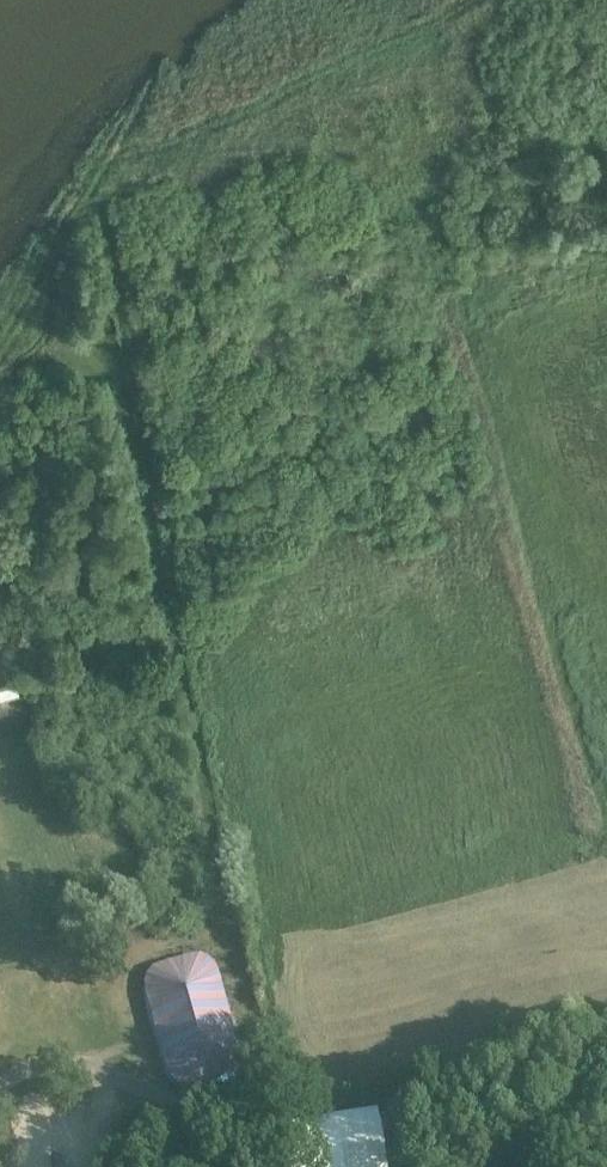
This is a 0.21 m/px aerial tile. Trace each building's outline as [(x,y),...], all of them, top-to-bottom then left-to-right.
[(145,979),(166,1096),(242,1082),(221,965),(145,979)] [(312,1166),(364,1166),(406,1162),(401,1124),(308,1134),(312,1166)]
